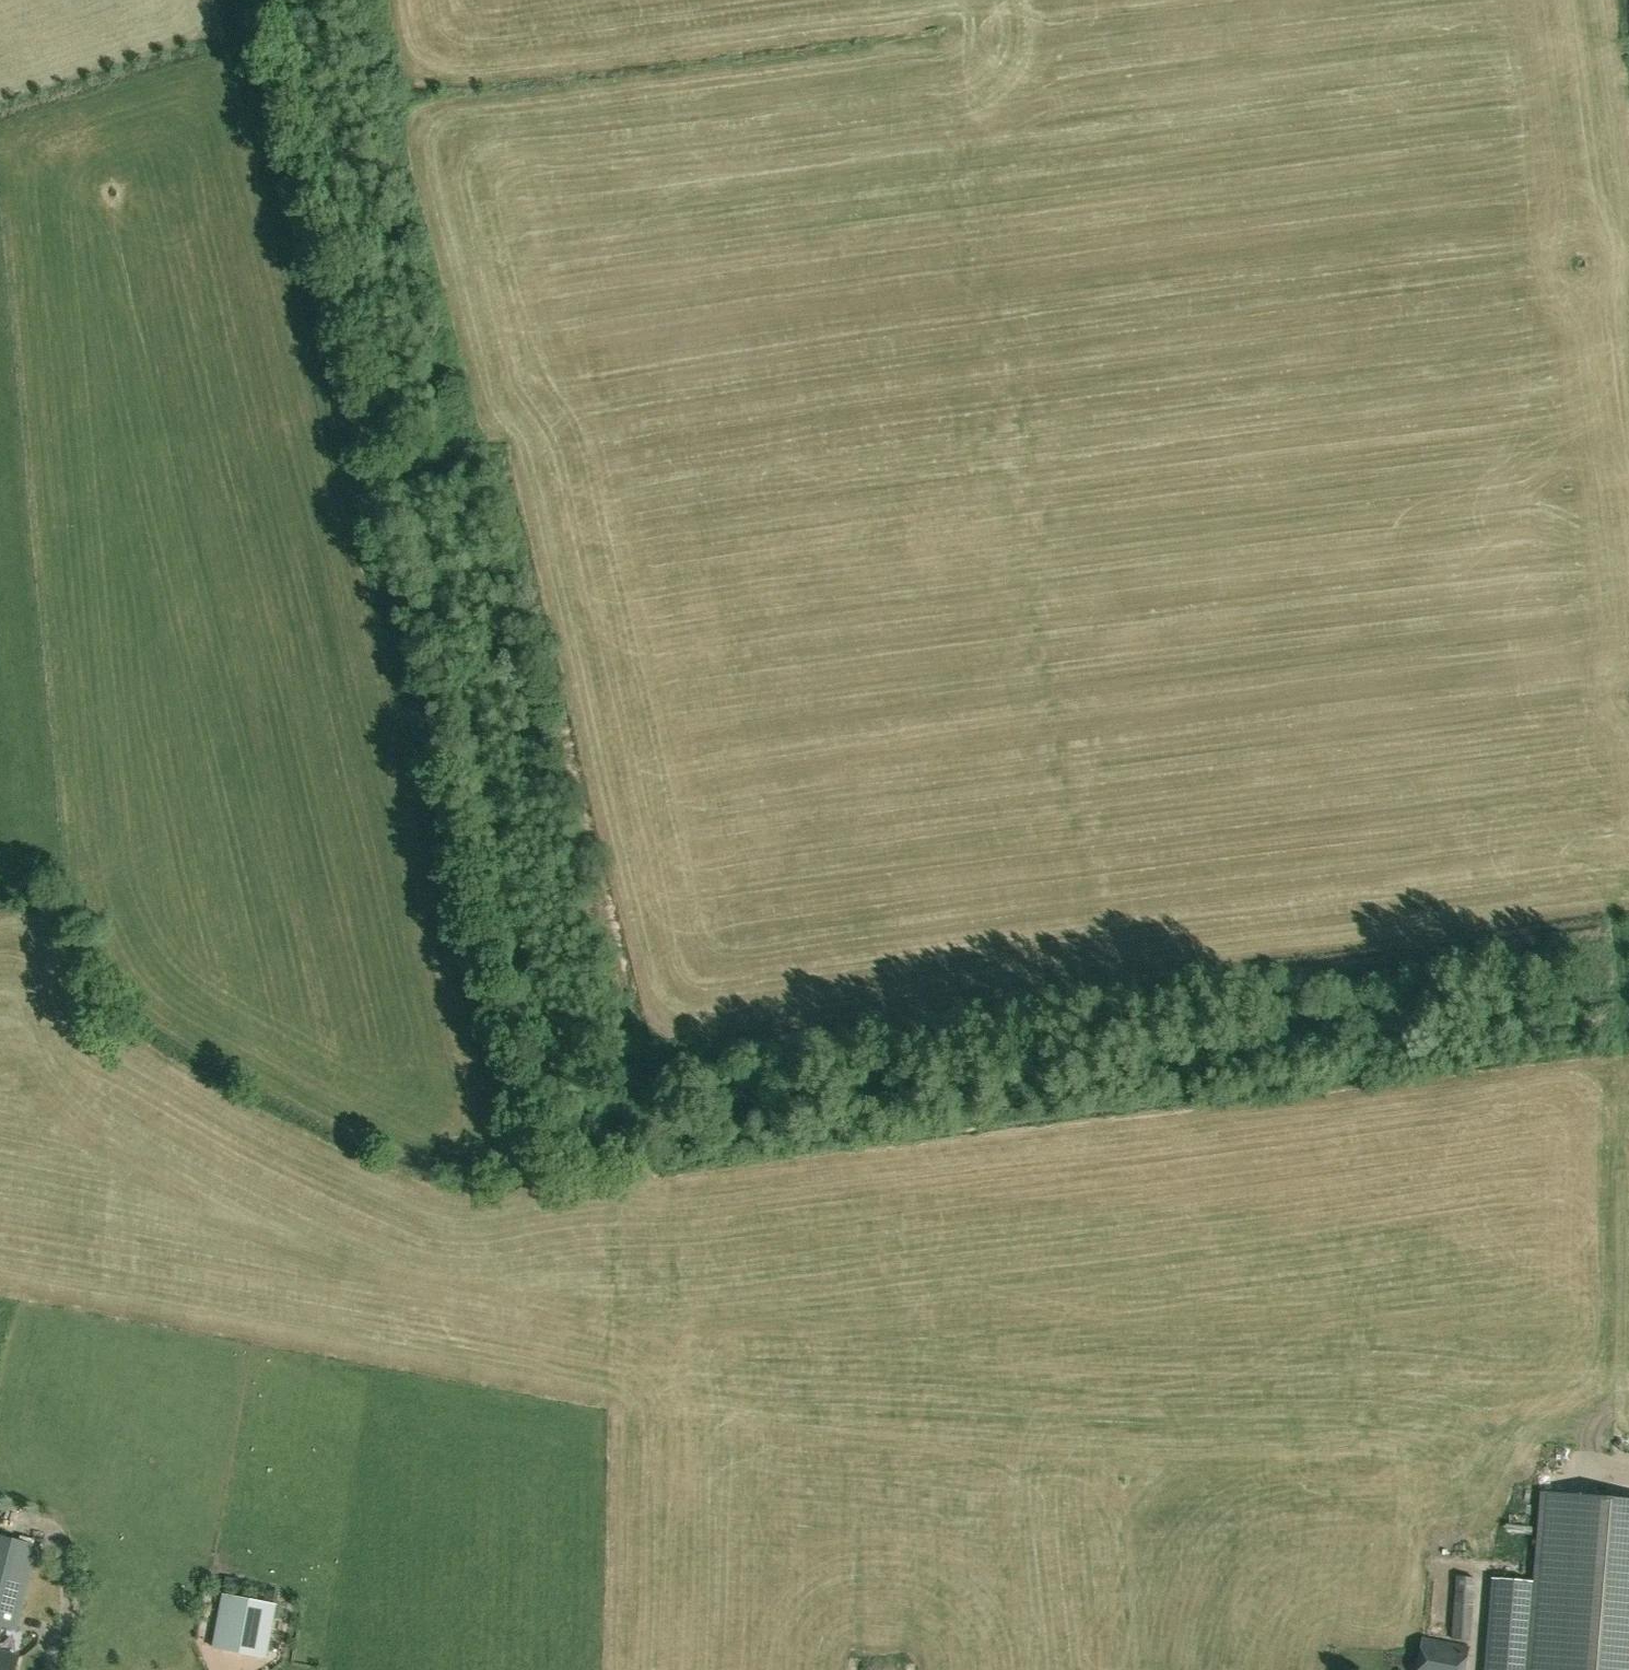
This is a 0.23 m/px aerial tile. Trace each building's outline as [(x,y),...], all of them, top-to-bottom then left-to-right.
[(1546,1492),(1532,1669),(1628,1669),(1628,1498),(1546,1492)] [(4,1626),(18,1630),(39,1546),(0,1536),(0,1642),(4,1626)] [(1491,1577),(1484,1669),(1530,1669),(1537,1581),(1491,1577)] [(1456,1578),(1451,1640),(1470,1642),(1475,1580),(1456,1578)] [(266,1657),(276,1605),(223,1595),(213,1647),(266,1657)] [(1423,1638),(1416,1669),(1467,1669),(1471,1648),(1423,1638)] [(20,1657),(0,1652),(0,1669),(16,1669),(20,1657)]
